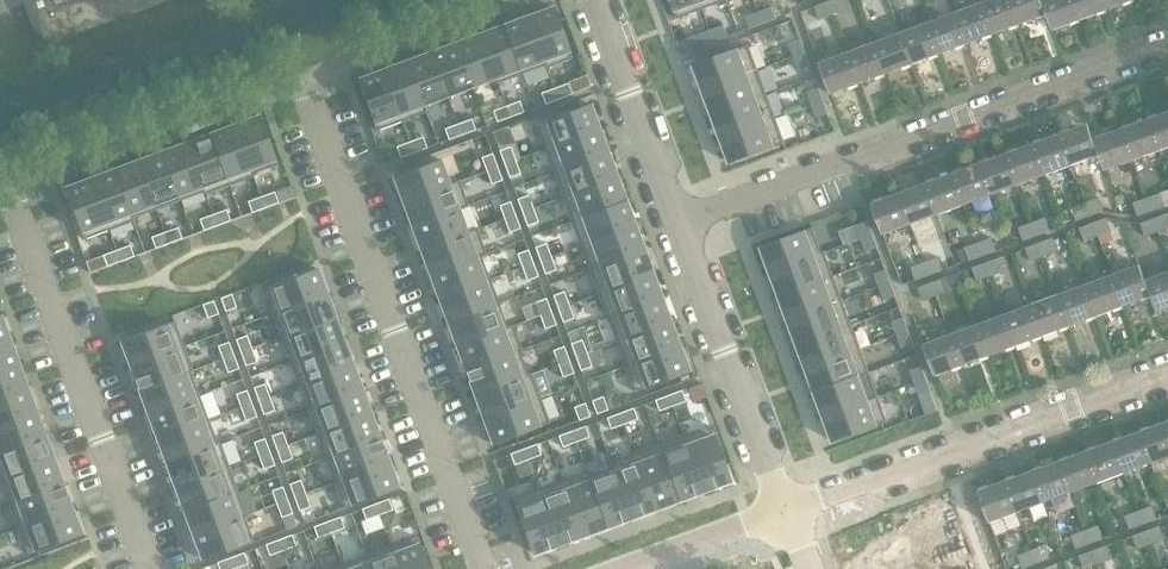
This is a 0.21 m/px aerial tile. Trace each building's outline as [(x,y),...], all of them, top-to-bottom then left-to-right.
[(25,3),(41,47),(170,0),(0,0),(0,12),(25,3)] [(679,19),(704,10),(700,0),(671,0),(679,19)] [(704,10),(728,1),(728,0),(700,0),(704,10)] [(844,0),(834,0),(830,2),(835,15),(848,10),(844,0)] [(1020,25),(1011,0),(989,0),(982,3),(994,35),(1020,25)] [(1020,25),(1048,14),(1043,0),(1011,0),(1020,25)] [(1081,20),(1074,0),(1043,0),(1048,14),(1054,30),(1081,20)] [(1108,10),(1104,0),(1074,0),(1081,20),(1108,10)] [(1134,0),(1104,0),(1108,10),(1134,0)] [(835,15),(830,2),(816,7),(821,20),(835,15)] [(967,45),(994,35),(982,3),(956,13),(967,45)] [(573,59),(554,8),(528,17),(547,68),(573,59)] [(774,8),(760,13),(764,24),(778,19),(774,8)] [(760,13),(747,18),(751,29),(764,24),(760,13)] [(941,54),(967,45),(956,13),(929,23),(941,54)] [(547,68),(528,17),(504,26),(522,75),(545,66),(546,69),(547,68)] [(914,64),(941,54),(929,23),(902,33),(914,64)] [(522,75),(504,26),(480,35),(498,83),(522,75)] [(725,26),(712,31),(716,42),(729,37),(725,26)] [(712,31),(698,36),(702,47),(716,42),(712,31)] [(887,74),(914,64),(902,33),(875,43),(887,74)] [(498,83),(480,35),(456,44),(472,87),(495,78),(497,84),(498,83)] [(801,40),(790,44),(795,57),(806,53),(801,40)] [(861,84),(887,74),(875,43),(849,53),(861,84)] [(472,87),(456,44),(432,53),(448,96),(472,87)] [(749,45),(696,65),(705,91),(759,71),(749,45)] [(448,96),(432,53),(408,62),(424,105),(427,113),(428,113),(425,105),(448,96)] [(806,53),(795,57),(800,71),(811,67),(806,53)] [(833,95),(861,84),(849,53),(821,63),(833,95)] [(424,105),(408,62),(384,71),(402,122),(427,113),(424,105)] [(384,71),(359,81),(377,131),(402,122),(384,71)] [(759,71),(705,91),(714,115),(768,95),(759,71)] [(559,100),(572,95),(568,84),(555,89),(559,100)] [(819,88),(808,92),(813,106),(824,102),(819,88)] [(555,89),(541,94),(546,105),(559,100),(555,89)] [(768,95),(714,115),(723,139),(777,119),(768,95)] [(511,118),(524,113),(520,102),(507,107),(511,118)] [(824,102),(813,106),(818,119),(829,115),(824,102)] [(536,125),(545,150),(599,130),(589,105),(536,125)] [(507,107),(493,112),(498,123),(511,118),(507,107)] [(1149,119),(1161,151),(1167,148),(1167,112),(1149,119)] [(260,117),(235,126),(254,177),(255,177),(254,174),(278,165),(260,117)] [(777,119),(723,139),(732,164),(786,144),(777,119)] [(1134,161),(1161,151),(1149,119),(1122,129),(1134,161)] [(463,136),(476,131),(472,120),(458,125),(463,136)] [(1073,166),(1100,155),(1094,139),(1089,124),(1061,134),(1073,166)] [(458,125),(445,130),(449,141),(463,136),(458,125)] [(235,126),(211,135),(230,186),(254,177),(235,126)] [(1122,129),(1094,139),(1100,155),(1106,171),(1134,161),(1122,129)] [(608,154),(599,130),(545,150),(554,174),(608,154)] [(1061,134),(1034,144),(1046,175),(1073,166),(1061,134)] [(211,135),(187,144),(206,195),(230,186),(211,135)] [(414,154),(428,149),(424,137),(410,142),(414,154)] [(410,142),(397,147),(401,159),(414,154),(410,142)] [(187,144),(163,153),(181,201),(203,193),(204,195),(206,195),(187,144)] [(1019,186),(1046,175),(1034,144),(1007,154),(1019,186)] [(516,161),(511,147),(499,151),(504,165),(516,161)] [(163,153),(139,162),(156,210),(181,201),(163,153)] [(498,167),(493,154),(482,158),(487,172),(498,167)] [(617,178),(608,154),(554,174),(563,198),(617,178)] [(1007,154),(981,164),(992,195),(1019,186),(1007,154)] [(460,182),(460,181),(449,185),(440,160),(394,177),(404,202),(460,182)] [(504,165),(509,178),(521,174),(516,161),(504,165)] [(139,162),(114,171),(133,222),(135,221),(134,219),(156,210),(139,162)] [(965,205),(992,195),(981,164),(954,174),(965,205)] [(487,172),(492,185),(503,181),(498,167),(487,172)] [(114,171),(90,180),(109,231),(133,222),(114,171)] [(954,174),(927,183),(939,215),(965,205),(954,174)] [(626,202),(617,178),(563,198),(572,222),(626,202)] [(90,180),(65,189),(84,240),(109,231),(90,180)] [(469,206),(460,182),(404,202),(413,227),(469,206)] [(912,225),(939,215),(927,183),(900,193),(912,225)] [(275,192),(262,197),(266,208),(279,203),(275,192)] [(900,193),(873,204),(885,235),(912,225),(900,193)] [(1161,193),(1147,198),(1152,212),(1166,207),(1161,193)] [(534,209),(529,196),(518,200),(523,213),(534,209)] [(262,197),(248,202),(252,213),(266,208),(262,197)] [(1087,203),(1091,216),(1105,211),(1100,198),(1087,203)] [(1152,212),(1147,198),(1134,203),(1139,217),(1152,212)] [(516,215),(511,202),(499,206),(504,220),(516,215)] [(635,226),(626,202),(572,222),(581,246),(635,226)] [(1078,221),(1091,216),(1087,203),(1073,208),(1078,221)] [(478,230),(477,229),(467,233),(459,211),(469,207),(469,206),(413,227),(422,251),(478,230)] [(523,213),(528,227),(539,222),(534,209),(523,213)] [(227,210),(213,215),(218,226),(231,221),(227,210)] [(1160,232),(1167,229),(1167,214),(1155,219),(1160,232)] [(213,215),(200,220),(204,231),(218,226),(213,215)] [(504,220),(509,233),(521,229),(516,215),(504,220)] [(1046,217),(1033,222),(1038,236),(1051,231),(1046,217)] [(1094,223),(1099,237),(1112,232),(1107,218),(1094,223)] [(1155,219),(1141,224),(1146,237),(1160,232),(1155,219)] [(869,222),(858,226),(863,239),(874,235),(869,222)] [(1038,236),(1033,222),(1019,227),(1025,241),(1038,236)] [(1094,223),(1081,228),(1086,242),(1099,237),(1094,223)] [(643,251),(635,226),(581,246),(590,270),(643,251)] [(178,228),(165,233),(169,244),(183,239),(178,228)] [(814,228),(763,247),(773,273),(826,253),(826,251),(823,252),(814,228)] [(487,254),(478,230),(422,251),(430,275),(487,254)] [(165,233),(152,238),(156,249),(169,244),(165,233)] [(874,235),(863,239),(868,253),(879,248),(874,235)] [(984,256),(997,251),(992,238),(979,243),(984,256)] [(1059,252),(1054,238),(1040,243),(1045,257),(1059,252)] [(971,261),(984,256),(979,243),(966,247),(971,261)] [(1045,257),(1040,243),(1027,248),(1032,262),(1045,257)] [(552,257),(547,244),(535,248),(540,261),(552,257)] [(130,246),(117,251),(121,262),(134,257),(130,246)] [(517,254),(522,268),(534,264),(529,250),(517,254)] [(117,251),(103,256),(108,267),(121,262),(117,251)] [(652,275),(643,251),(590,270),(599,295),(652,275)] [(826,253),(773,273),(782,297),(836,276),(826,253)] [(490,280),(482,257),(487,255),(487,254),(430,275),(439,299),(490,280)] [(540,261),(545,275),(557,271),(552,257),(540,261)] [(939,257),(925,262),(930,276),(944,271),(939,257)] [(1004,272),(1000,258),(986,263),(991,277),(1004,272)] [(930,276),(925,262),(912,267),(917,280),(930,276)] [(991,277),(986,263),(973,268),(978,281),(991,277)] [(539,277),(534,264),(522,268),(527,281),(539,277)] [(1140,265),(1113,275),(1124,306),(1152,296),(1146,280),(1140,265)] [(317,269),(263,289),(273,314),(326,294),(317,269)] [(887,270),(876,274),(881,288),(892,283),(887,270)] [(1167,308),(1167,272),(1146,280),(1152,296),(1158,312),(1167,308)] [(661,299),(652,275),(599,295),(608,319),(661,299)] [(1098,316),(1124,306),(1113,275),(1086,285),(1098,316)] [(836,276),(782,297),(791,321),(845,301),(836,276)] [(951,291),(946,278),(933,283),(938,296),(951,291)] [(499,304),(490,280),(439,299),(448,323),(499,304)] [(892,283),(881,288),(886,301),(897,297),(892,283)] [(938,296),(933,283),(920,288),(925,301),(938,296)] [(1086,285),(1059,295),(1071,326),(1098,316),(1086,285)] [(570,305),(565,292),(553,296),(558,310),(570,305)] [(326,294),(273,314),(282,338),(335,318),(326,294)] [(232,295),(221,299),(226,312),(237,308),(232,295)] [(1044,336),(1071,326),(1059,295),(1032,304),(1044,336)] [(551,312),(547,299),(535,303),(540,316),(551,312)] [(670,323),(661,299),(608,319),(617,343),(670,323)] [(214,301),(203,305),(208,319),(219,315),(214,301)] [(845,301),(791,321),(800,345),(853,325),(845,301)] [(514,326),(513,325),(508,327),(499,304),(448,323),(457,347),(514,326)] [(1032,304),(1005,315),(1017,346),(1044,336),(1032,304)] [(558,310),(563,323),(574,319),(570,305),(558,310)] [(540,316),(545,330),(556,326),(551,312),(540,316)] [(0,315),(0,344),(10,341),(0,315)] [(990,356),(1017,346),(1005,315),(979,324),(990,356)] [(335,318),(282,338),(291,363),(344,343),(335,318)] [(905,318),(894,322),(898,336),(909,332),(905,318)] [(175,322),(122,342),(131,367),(185,347),(175,322)] [(679,347),(670,323),(617,343),(626,367),(679,347)] [(963,365),(990,356),(979,324),(952,334),(963,365)] [(853,325),(800,345),(809,369),(862,349),(853,325)] [(523,350),(514,326),(457,347),(466,371),(523,350)] [(909,332),(898,336),(903,349),(914,345),(909,332)] [(936,375),(963,365),(952,334),(925,344),(936,375)] [(247,336),(236,340),(241,354),(252,349),(247,336)] [(575,356),(576,358),(587,354),(582,340),(571,344),(575,356)] [(19,365),(10,341),(0,344),(0,372),(19,365)] [(229,343),(218,347),(223,360),(234,356),(229,343)] [(344,343),(291,363),(300,387),(353,367),(344,343)] [(185,347),(131,367),(140,391),(194,371),(185,347)] [(569,360),(564,347),(553,351),(558,365),(569,360)] [(689,372),(679,347),(626,367),(635,392),(689,372)] [(252,349),(241,354),(246,367),(257,363),(252,349)] [(862,349),(809,369),(818,393),(861,377),(870,374),(862,349)] [(532,374),(531,374),(528,375),(520,353),(523,352),(523,350),(466,371),(475,395),(532,374)] [(592,367),(587,354),(576,358),(581,371),(592,367)] [(234,356),(223,360),(228,374),(239,369),(234,356)] [(558,365),(563,378),(574,374),(569,360),(558,365)] [(28,389),(19,365),(0,372),(0,399),(28,389)] [(922,366),(911,370),(916,384),(927,380),(922,366)] [(353,367),(300,387),(300,388),(303,387),(311,408),(308,409),(309,411),(362,391),(353,367)] [(194,371),(140,391),(149,415),(200,396),(191,373),(194,372),(194,371)] [(540,399),(532,374),(475,395),(484,419),(540,399)] [(861,377),(818,393),(827,418),(869,402),(861,377)] [(927,380),(916,384),(921,397),(932,393),(927,380)] [(265,384),(254,388),(259,402),(270,398),(265,384)] [(37,413),(28,389),(0,399),(0,427),(37,413)] [(247,391),(236,395),(241,408),(252,404),(247,391)] [(362,391),(309,411),(317,435),(371,415),(362,391)] [(682,391),(669,396),(673,407),(686,402),(682,391)] [(200,396),(149,415),(158,439),(209,420),(200,396)] [(659,412),(673,407),(669,396),(655,401),(659,412)] [(608,410),(603,397),(592,402),(597,415),(608,410)] [(270,398),(259,402),(264,415),(275,411),(270,398)] [(869,402),(827,418),(836,443),(888,422),(879,398),(869,402)] [(484,419),(493,445),(550,424),(540,399),(484,419)] [(252,404),(241,408),(246,422),(257,418),(252,404)] [(574,408),(579,421),(590,417),(585,404),(574,408)] [(625,425),(638,420),(634,409),(621,414),(625,425)] [(46,437),(37,413),(0,427),(0,454),(46,437)] [(621,414),(607,419),(611,430),(625,425),(621,414)] [(371,415),(317,435),(326,459),(380,439),(371,415)] [(209,420),(158,439),(167,463),(220,443),(220,442),(217,443),(209,420)] [(1140,432),(1152,463),(1167,457),(1167,424),(1167,422),(1140,432)] [(708,426),(683,435),(704,491),(729,482),(708,426)] [(576,443),(590,438),(586,427),(572,432),(576,443)] [(572,432),(559,437),(563,448),(576,443),(572,432)] [(1140,432),(1114,442),(1125,473),(1152,463),(1140,432)] [(283,433),(272,437),(277,450),(288,446),(283,433)] [(680,500),(704,491),(683,435),(659,444),(680,500)] [(54,461),(46,437),(0,454),(0,479),(1,481),(54,461)] [(265,439),(254,443),(259,457),(270,453),(265,439)] [(380,439),(326,459),(335,483),(389,463),(380,439)] [(1099,483),(1125,473),(1114,442),(1087,451),(1099,483)] [(220,443),(167,463),(176,488),(229,468),(220,443)] [(656,509),(680,500),(659,444),(635,453),(656,509)] [(537,445),(524,449),(528,461),(542,456),(537,445)] [(288,446),(277,450),(282,463),(293,459),(288,446)] [(515,466),(528,461),(524,449),(511,454),(515,466)] [(1087,451),(1060,461),(1072,493),(1099,483),(1087,451)] [(270,453),(259,457),(264,470),(275,466),(270,453)] [(632,518),(656,509),(635,453),(611,462),(632,518)] [(10,505),(63,485),(54,461),(1,481),(10,505)] [(1060,461),(1033,471),(1045,503),(1072,493),(1060,461)] [(608,527),(632,518),(611,462),(610,462),(612,468),(590,476),(588,470),(587,471),(608,527)] [(389,463),(335,483),(345,509),(399,489),(389,463)] [(229,468),(176,488),(185,512),(238,492),(229,468)] [(583,536),(608,527),(587,471),(563,480),(583,536)] [(1033,471),(1006,481),(1018,512),(1045,503),(1033,471)] [(559,545),(583,536),(563,480),(538,489),(559,545)] [(301,481),(290,485),(295,498),(306,494),(301,481)] [(1006,481),(979,491),(991,522),(1018,512),(1006,481)] [(19,529),(72,509),(63,485),(10,505),(19,529)] [(283,487),(272,492),(277,505),(288,501),(283,487)] [(534,554),(559,545),(538,489),(513,498),(534,554)] [(238,492),(185,512),(194,536),(247,516),(238,492)] [(306,494),(295,498),(300,512),(311,507),(306,494)] [(389,500),(375,505),(380,516),(393,511),(389,500)] [(288,501),(277,505),(282,518),(293,514),(288,501)] [(375,505),(362,510),(366,521),(380,516),(375,505)] [(1153,506),(1140,511),(1145,524),(1158,519),(1153,506)] [(28,555),(82,535),(72,509),(19,529),(28,555)] [(1145,524),(1140,511),(1127,515),(1132,529),(1145,524)] [(247,516),(194,536),(203,561),(254,542),(245,518),(248,517),(247,516)] [(341,517),(327,522),(331,534),(345,529),(341,517)] [(327,522),(314,527),(318,539),(331,534),(327,522)] [(1086,531),(1091,544),(1105,539),(1100,526),(1086,531)] [(1166,539),(1161,526),(1148,531),(1152,544),(1166,539)] [(1078,549),(1091,544),(1086,531),(1073,535),(1078,549)] [(1152,544),(1148,531),(1134,536),(1139,549),(1152,544)] [(292,535),(279,540),(283,552),(297,547),(292,535)] [(391,546),(400,568),(428,568),(416,537),(391,546)] [(279,540),(266,545),(270,557),(283,552),(279,540)] [(1047,545),(1033,550),(1038,564),(1051,559),(1047,545)] [(367,555),(372,568),(400,568),(391,546),(367,555)] [(1094,551),(1099,565),(1112,560),(1107,546),(1094,551)] [(887,547),(873,551),(877,560),(890,555),(887,547)] [(1038,564),(1033,550),(1019,555),(1024,568),(1038,564)] [(1081,556),(1085,568),(1087,568),(1099,565),(1094,551),(1081,556)] [(231,558),(235,568),(236,568),(248,564),(244,553),(231,558)] [(343,564),(345,568),(372,568),(367,555),(343,564)] [(877,560),(880,568),(881,568),(893,564),(890,555),(877,560)] [(780,568),(821,568),(816,556),(780,568)] [(217,563),(218,563),(220,568),(235,568),(231,558),(217,563)]
